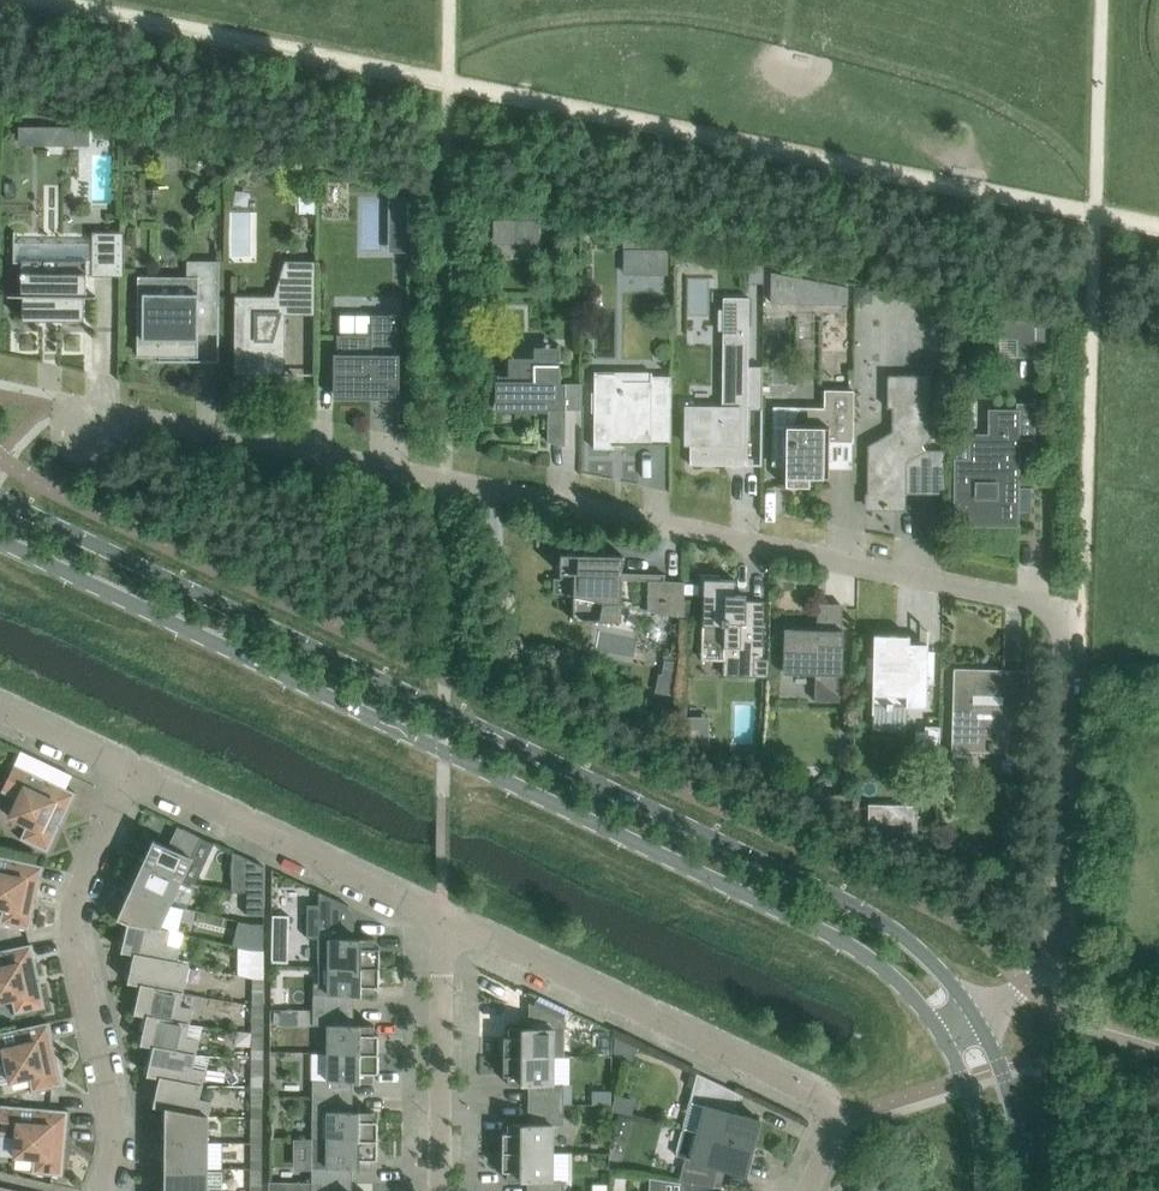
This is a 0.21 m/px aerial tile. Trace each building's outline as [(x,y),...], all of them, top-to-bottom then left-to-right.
[(45,144),(45,125),(17,125),(17,144),(45,144)] [(407,218),(407,196),(391,196),(391,218),(407,218)] [(496,220),(496,237),(517,237),(517,220),(496,220)] [(124,232),(92,231),(92,259),(21,259),(21,294),(8,294),(8,295),(23,295),(22,319),(39,319),(39,316),(62,316),(62,320),(85,320),(85,296),(96,296),(96,295),(87,295),(87,275),(124,275),(124,232)] [(159,361),(182,361),(182,359),(182,356),(198,356),(198,304),(219,305),(220,260),(187,260),(187,276),(138,276),(137,356),(159,356),(160,359),(159,359),(159,361)] [(235,295),(234,373),(263,374),(263,377),(278,377),(278,374),(285,374),(286,314),(315,314),(316,260),(285,260),(274,295),(235,295)] [(750,266),(750,277),(763,277),(763,266),(750,266)] [(857,286),(857,302),(866,302),(871,296),(872,287),(857,286)] [(722,407),(688,407),(688,401),(686,401),(686,443),(687,443),(690,443),(690,464),(739,465),(739,458),(739,455),(748,455),(748,408),(761,408),(761,416),(763,416),(763,365),(749,365),(749,297),(724,297),(723,309),(719,309),(718,320),(718,330),(723,330),(722,407)] [(1036,360),(1035,320),(1030,319),(996,313),(996,314),(1000,315),(1000,338),(1017,338),(1017,356),(1035,356),(1034,360),(1036,360)] [(400,354),(397,354),(398,314),(371,314),(371,334),(337,334),(337,353),(334,353),(334,398),(399,398),(400,354)] [(1052,324),(1037,325),(1037,341),(1053,341),(1052,324)] [(498,374),(498,382),(496,382),(495,408),(548,409),(548,441),(551,441),(551,439),(563,439),(562,444),(565,444),(566,383),(559,383),(559,364),(536,363),(536,356),(509,356),(508,374),(498,374)] [(614,444),(652,444),(652,414),(671,414),(671,375),(652,375),(652,371),(651,371),(651,381),(623,381),(615,373),(596,373),(596,371),(594,371),(594,391),(592,391),(592,412),(594,412),(594,448),(614,448),(614,444)] [(905,493),(945,493),(945,450),(924,449),(922,445),(930,440),(931,375),(888,375),(887,407),(903,407),(902,426),(868,445),(867,506),(895,507),(895,489),(905,489),(905,493)] [(776,426),(776,455),(786,455),(786,465),(786,486),(810,486),(810,477),(829,477),(829,467),(830,450),(826,450),(826,442),(830,442),(830,441),(852,441),(852,442),(854,442),(854,390),(849,389),(824,389),(824,407),(798,406),(798,408),(790,426),(776,426)] [(1016,411),(991,410),(990,435),(973,435),(973,425),(957,424),(956,460),(956,523),(1017,524),(1018,439),(1035,439),(1036,398),(1034,398),(1034,402),(1017,402),(1016,411)] [(560,562),(560,573),(574,573),(573,619),(594,620),(594,622),(601,622),(601,620),(612,620),(621,621),(622,605),(622,603),(622,579),(622,574),(622,572),(623,554),(607,554),(598,554),(561,553),(560,562)] [(769,677),(769,658),(768,658),(763,658),(765,600),(747,600),(747,594),(735,594),(735,579),(720,579),(720,574),(699,573),(699,594),(703,594),(702,646),(702,657),(702,659),(723,659),(723,675),(769,677)] [(648,580),(647,608),(647,610),(684,617),(685,581),(648,580)] [(786,628),(785,672),(815,673),(815,700),(840,700),(841,661),(843,661),(844,630),(842,630),(843,606),(841,606),(841,608),(825,608),(825,614),(817,614),(816,629),(786,628)] [(873,681),(872,704),(874,704),(887,705),(887,708),(893,708),(893,705),(917,706),(927,706),(927,700),(927,682),(934,682),(935,650),(928,650),(928,643),(910,642),(895,642),(895,636),(897,636),(897,635),(874,634),(874,657),(867,657),(867,681),(873,681)] [(665,660),(662,674),(675,676),(678,662),(665,660)] [(993,746),(1003,746),(1025,747),(1026,747),(1028,695),(1004,695),(1004,674),(1003,674),(974,674),(974,669),(975,669),(975,668),(954,667),(952,751),(953,751),(953,756),(972,756),(972,745),(988,746),(988,750),(993,750),(993,746)] [(926,730),(916,730),(915,747),(921,753),(940,754),(940,726),(926,726),(926,730)] [(76,792),(65,787),(70,776),(71,777),(72,774),(21,750),(1,791),(18,799),(9,816),(27,824),(20,838),(48,852),(76,792)] [(1002,756),(1002,769),(1012,769),(1012,757),(1002,756)] [(850,817),(850,816),(851,794),(821,793),(821,802),(821,804),(850,817)] [(919,805),(874,803),(873,813),(900,815),(899,824),(918,825),(919,805)] [(181,881),(201,836),(178,825),(178,826),(168,846),(155,840),(155,839),(154,838),(142,863),(181,881)] [(233,851),(232,891),(247,891),(247,858),(233,851)] [(3,908),(0,921),(0,923),(30,929),(44,865),(0,856),(0,907),(3,908)] [(265,866),(247,858),(247,891),(247,914),(264,915),(265,866)] [(135,862),(130,873),(134,880),(132,885),(131,887),(170,904),(172,899),(181,881),(142,863),(141,865),(135,862)] [(1022,891),(1023,880),(1023,879),(1010,878),(1009,892),(1022,892),(1022,891)] [(159,927),(170,904),(131,887),(117,918),(119,919),(119,918),(128,922),(128,921),(169,930),(170,930),(159,927)] [(307,904),(307,937),(319,937),(318,966),(330,966),(379,966),(379,947),(375,947),(375,938),(349,938),(349,905),(320,891),(319,892),(319,904),(307,904)] [(273,915),(272,934),(289,934),(290,915),(273,915)] [(123,950),(135,953),(135,952),(188,964),(188,963),(176,960),(179,946),(166,943),(169,930),(128,921),(128,922),(122,951),(123,951),(123,950)] [(253,923),(246,948),(253,950),(264,950),(264,923),(253,923)] [(15,1014),(45,1007),(31,943),(0,950),(0,1001),(12,999),(15,1014)] [(264,967),(264,950),(253,950),(253,967),(264,967)] [(182,993),(188,964),(135,952),(135,953),(128,982),(129,982),(130,981),(141,984),(141,983),(182,993)] [(379,986),(379,966),(330,966),(329,994),(314,993),(313,1009),(349,1009),(349,994),(374,995),(374,986),(379,986)] [(264,994),(264,977),(253,977),(253,994),(264,994)] [(141,984),(134,1013),(136,1013),(136,1012),(147,1015),(147,1014),(188,1024),(192,1009),(179,1006),(182,993),(141,983),(141,984)] [(263,1021),(264,1004),(253,1004),(252,1021),(263,1021)] [(504,1036),(503,1055),(553,1056),(553,1028),(564,1028),(565,1019),(534,1004),(534,1027),(508,1027),(508,1036),(504,1036)] [(295,1024),(295,1009),(281,1009),(281,1011),(281,1023),(281,1024),(295,1024)] [(329,1052),(378,1053),(379,1033),(374,1033),(374,1024),(348,1024),(349,1009),(313,1009),(313,1024),(329,1024),(329,1052)] [(185,1036),(188,1024),(147,1014),(147,1015),(141,1044),(142,1044),(143,1043),(154,1046),(195,1055),(198,1039),(185,1036)] [(29,1077),(32,1092),(63,1086),(49,1021),(0,1032),(0,1064),(6,1062),(10,1081),(29,1077)] [(263,1048),(263,1031),(252,1031),(252,1048),(263,1048)] [(616,1036),(614,1052),(632,1059),(637,1045),(616,1036)] [(149,1074),(160,1077),(160,1076),(201,1086),(204,1070),(192,1067),(195,1055),(154,1046),(147,1074),(149,1075),(149,1074)] [(378,1072),(378,1053),(329,1052),(329,1080),(313,1080),(313,1095),(348,1096),(348,1081),(373,1081),(373,1072),(378,1072)] [(503,1055),(503,1075),(508,1075),(508,1083),(533,1084),(533,1104),(564,1104),(564,1083),(553,1083),(553,1056),(503,1055)] [(263,1075),(263,1058),(252,1058),(252,1075),(263,1075)] [(697,1072),(683,1128),(699,1132),(753,1146),(760,1119),(733,1112),(738,1092),(697,1072)] [(198,1098),(201,1086),(160,1076),(160,1077),(153,1105),(155,1106),(155,1105),(166,1107),(208,1116),(208,1115),(211,1101),(198,1098)] [(263,1102),(263,1085),(252,1085),(252,1102),(263,1102)] [(312,1111),(312,1139),(378,1139),(378,1120),(373,1120),(373,1111),(353,1111),(348,1111),(348,1096),(313,1095),(312,1111)] [(63,1176),(69,1110),(1,1104),(0,1114),(0,1135),(16,1137),(14,1156),(34,1157),(32,1173),(63,1176)] [(503,1132),(503,1151),(552,1152),(553,1124),(564,1124),(564,1104),(533,1104),(533,1123),(507,1123),(507,1132),(503,1132)] [(166,1107),(165,1141),(208,1142),(208,1116),(166,1107)] [(262,1136),(263,1116),(251,1116),(251,1136),(262,1136)] [(683,1128),(676,1153),(685,1156),(679,1180),(714,1185),(714,1184),(719,1166),(744,1173),(746,1173),(753,1146),(699,1132),(683,1128)] [(312,1139),(312,1182),(347,1182),(347,1167),(352,1167),(373,1167),(373,1159),(377,1159),(378,1139),(312,1139)] [(165,1141),(165,1167),(207,1168),(208,1142),(165,1141)] [(262,1159),(262,1142),(251,1142),(251,1159),(262,1159)] [(502,1171),(507,1171),(507,1180),(533,1180),(532,1190),(563,1190),(563,1179),(552,1179),(552,1152),(503,1151),(502,1171)] [(165,1190),(207,1190),(221,1190),(221,1170),(207,1170),(207,1168),(165,1167),(165,1190)] [(262,1185),(262,1168),(251,1168),(251,1185),(262,1185)] [(714,1185),(679,1180),(679,1181),(679,1190),(714,1190),(714,1185)] [(287,1182),(269,1181),(269,1190),(286,1190),(287,1182)] [(312,1190),(347,1190),(347,1182),(312,1182),(312,1190)]
